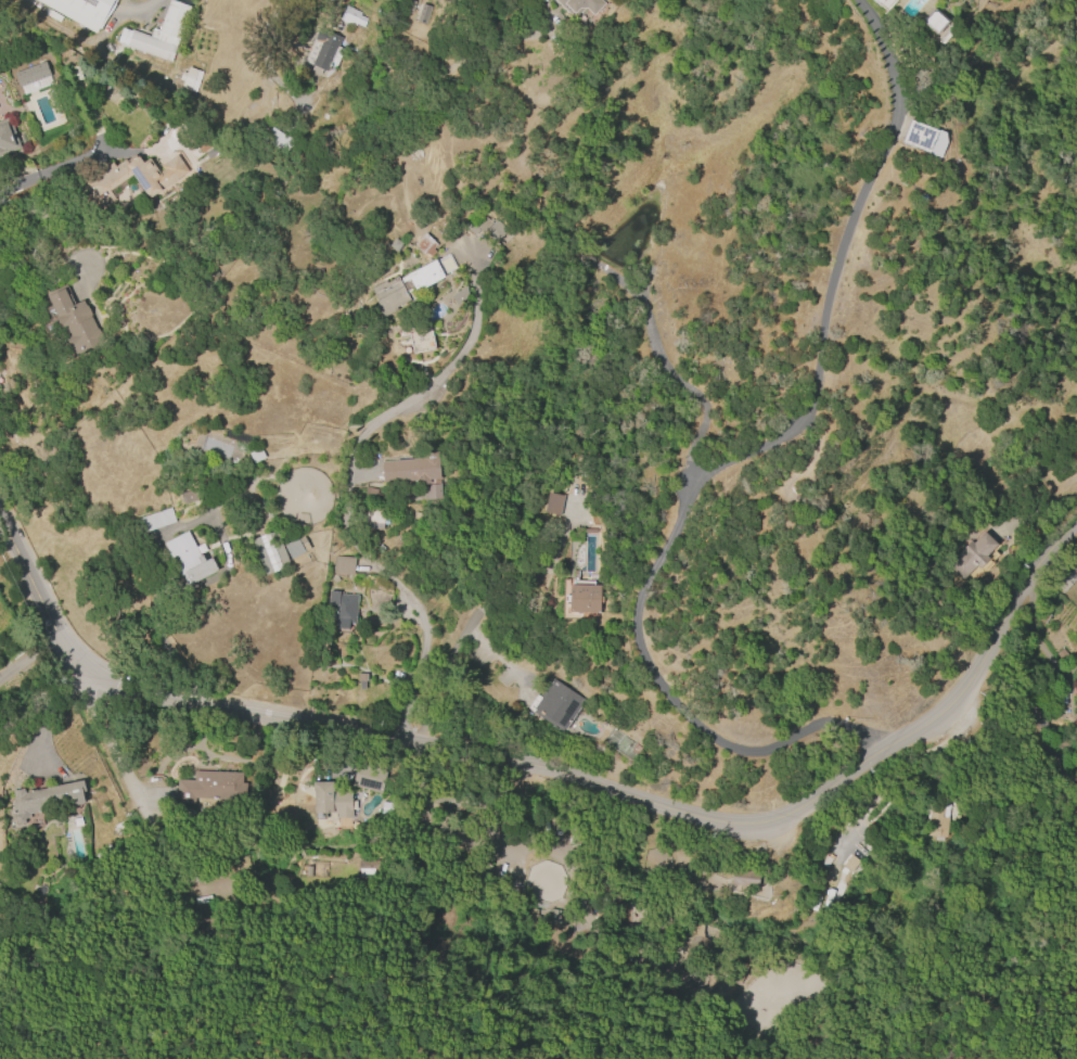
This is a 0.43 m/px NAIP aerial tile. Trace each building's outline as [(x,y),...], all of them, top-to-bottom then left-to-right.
[(74,18),(41,0),(119,0),(103,28),(102,28),(100,33),(85,24),(80,30),(70,25),(74,18)] [(168,62),(116,42),(121,28),(131,31),(131,30),(149,37),(152,28),(157,30),(169,0),(189,8),(168,62)] [(573,18),(555,0),(600,0),(604,3),(592,15),(585,8),(573,18)] [(425,26),(430,7),(420,4),(416,23),(425,26)] [(338,20),(345,5),(360,12),(359,15),(367,18),(362,27),(356,24),(355,27),(338,20)] [(935,12),(945,22),(935,33),(924,23),(925,22),(924,21),(932,12),(934,13),(935,12)] [(304,62),(318,27),(342,37),(337,47),(342,49),(334,67),(329,65),(325,72),(320,69),(318,76),(310,73),(312,66),(304,62)] [(22,95),(52,84),(44,62),(14,73),(22,95)] [(194,93),(180,88),(182,81),(178,80),(181,72),(184,74),(187,67),(202,73),(194,93)] [(20,149),(0,156),(0,119),(8,116),(20,149)] [(900,143),(909,120),(937,130),(928,153),(900,143)] [(294,142),(273,128),(264,142),(285,155),(294,142)] [(202,153),(192,140),(206,130),(216,142),(202,153)] [(220,150),(208,158),(204,154),(217,144),(220,150)] [(175,154),(187,171),(148,199),(131,175),(107,191),(113,199),(98,208),(80,183),(111,163),(113,166),(123,160),(126,164),(138,156),(141,162),(148,157),(157,171),(163,168),(159,165),(175,154)] [(479,213),(491,224),(485,232),(483,234),(478,230),(474,235),(466,228),(479,213)] [(496,242),(485,232),(491,224),(496,219),(507,229),(496,242)] [(424,234),(437,245),(433,251),(435,252),(429,258),(414,244),(424,234)] [(400,255),(389,246),(395,239),(406,247),(400,255)] [(434,260),(443,278),(423,289),(422,285),(413,290),(413,291),(407,295),(411,303),(381,318),(374,306),(376,305),(374,302),(376,301),(370,289),(384,281),(385,283),(397,278),(398,279),(434,260)] [(73,355),(53,316),(56,315),(47,293),(65,284),(75,305),(82,301),(102,341),(73,355)] [(254,463),(248,454),(260,448),(265,458),(254,463)] [(383,461),(426,459),(425,452),(440,452),(441,479),(431,480),(432,483),(416,484),(416,482),(384,484),(383,461)] [(427,500),(426,485),(439,485),(440,499),(427,500)] [(543,512),(547,493),(563,496),(559,515),(543,512)] [(382,530),(364,528),(366,507),(383,508),(382,530)] [(175,522),(139,534),(134,520),(170,508),(175,522)] [(411,521),(413,512),(424,514),(422,523),(411,521)] [(163,543),(185,531),(198,556),(201,554),(204,561),(210,558),(217,570),(190,584),(183,572),(179,575),(175,566),(180,564),(176,556),(170,558),(163,543)] [(290,566),(265,575),(251,540),(275,531),(290,566)] [(976,565),(962,579),(948,565),(956,559),(953,557),(970,540),(972,543),(984,532),(996,544),(985,554),(988,558),(978,567),(976,565)] [(309,548),(290,559),(282,546),(302,535),(309,548)] [(332,573),(334,557),(354,558),(352,575),(332,573)] [(1063,595),(1076,580),(1076,570),(1072,565),(1053,585),(1063,595)] [(568,613),(569,585),(599,586),(598,614),(568,613)] [(357,595),(355,624),(348,623),(347,629),(336,628),(337,623),(329,622),(330,604),(326,604),(328,590),(337,591),(337,594),(357,595)] [(357,689),(357,674),(366,674),(366,682),(364,682),(364,689),(357,689)] [(553,679),(585,700),(565,730),(562,728),(561,730),(531,712),(553,679)] [(1045,726),(1046,705),(1031,705),(1030,726),(1045,726)] [(381,794),(350,786),(356,767),(386,775),(381,794)] [(176,779),(194,779),(194,771),(242,773),(242,783),(246,783),(246,801),(194,799),(193,806),(175,806),(176,779)] [(24,791),(82,780),(85,791),(81,792),(84,804),(68,807),(68,803),(41,808),(41,812),(31,814),(33,821),(15,825),(14,817),(12,817),(9,802),(12,801),(10,790),(24,788),(24,791)] [(313,812),(312,782),(332,781),(332,791),(349,790),(350,818),(336,819),(336,812),(313,812)] [(927,835),(932,803),(949,805),(945,837),(943,837),(941,841),(934,840),(934,837),(927,835)] [(820,864),(825,855),(831,859),(825,867),(820,864)] [(842,866),(850,855),(863,865),(855,876),(842,866)] [(372,878),(358,878),(358,860),(383,860),(383,871),(372,871),(372,878)] [(756,889),(730,885),(732,870),(757,872),(756,889)] [(548,921),(550,909),(561,910),(559,923),(548,921)] [(676,971),(694,978),(698,967),(681,960),(676,971)]
